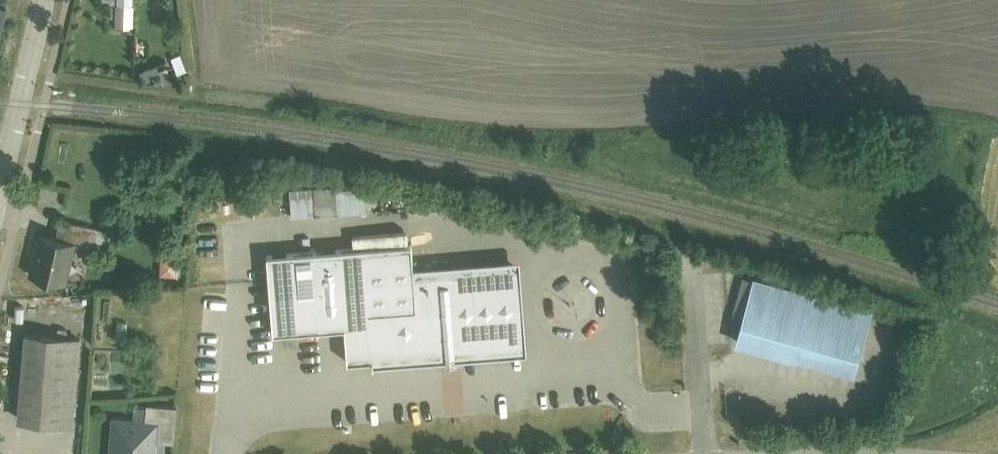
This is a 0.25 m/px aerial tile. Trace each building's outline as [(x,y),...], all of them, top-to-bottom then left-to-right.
[(133,3),(117,3),(117,26),(133,25),(133,3)] [(290,189),(291,217),(368,213),(366,185),(290,189)] [(115,229),(75,223),(72,241),(112,248),(115,229)] [(43,236),(34,277),(74,286),(83,245),(43,236)] [(521,255),(417,265),(414,239),(269,252),(276,330),(345,324),(348,360),(373,358),(374,364),(529,350),(521,255)] [(755,277),(738,342),(857,373),(874,308),(755,277)] [(85,336),(25,333),(20,417),(80,421),(85,336)] [(108,453),(155,453),(156,440),(175,442),(179,406),(148,403),(147,421),(111,418),(108,453)]
